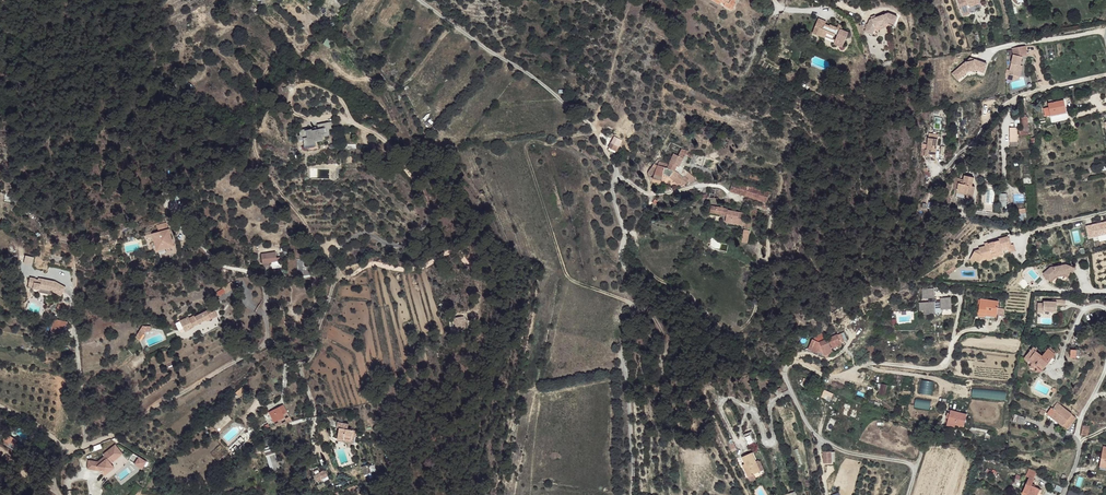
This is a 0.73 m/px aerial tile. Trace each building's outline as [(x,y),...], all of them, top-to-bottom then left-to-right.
[(965,15),(972,13),(969,5),(977,2),(978,5),(982,4),(981,0),(961,0),(965,15)] [(891,14),(872,20),(867,31),(874,35),(878,25),(886,23),(889,22),(896,26),(900,17),(891,14)] [(846,46),(850,30),(844,29),(843,28),(843,30),(839,29),(840,28),(832,26),(831,27),(828,26),(828,24),(820,22),(818,30),(822,31),(820,38),(829,40),(831,35),(837,36),(838,35),(841,36),(839,44),(846,46)] [(1025,46),(1012,48),(1013,55),(1022,57),(1027,56),(1025,46)] [(1022,57),(1013,55),(1009,70),(1008,75),(1015,76),(1016,72),(1018,72),(1020,66),(1020,65),(1022,57)] [(968,61),(954,72),(959,78),(967,72),(976,70),(983,73),(987,64),(973,59),(973,61),(969,63),(968,61)] [(1022,66),(1020,65),(1020,66),(1018,72),(1016,72),(1015,76),(1008,75),(1009,70),(1006,69),(1005,74),(1005,79),(1013,81),(1020,77),(1022,66)] [(409,102),(417,98),(412,89),(404,93),(409,102)] [(1069,109),(1066,98),(1051,102),(1054,114),(1059,113),(1059,112),(1069,109)] [(305,126),(298,128),(300,134),(297,135),(299,140),(302,140),(304,145),(315,143),(315,140),(323,139),(322,135),(332,132),(330,121),(315,124),(317,128),(311,129),(310,127),(305,128),(305,126)] [(1020,140),(1019,126),(1011,127),(1012,141),(1020,140)] [(938,134),(929,134),(927,156),(935,157),(936,151),(937,151),(938,134)] [(682,148),(679,155),(684,158),(685,158),(689,150),(682,148)] [(679,167),(684,158),(679,155),(675,153),(669,164),(660,160),(658,166),(670,168),(674,163),(678,166),(679,167)] [(690,177),(687,174),(686,176),(675,171),(670,168),(658,166),(657,168),(654,176),(653,179),(662,182),(664,177),(670,178),(677,186),(679,183),(685,185),(687,181),(690,177)] [(697,178),(694,176),(693,176),(688,173),(687,174),(690,177),(687,181),(692,182),(697,178)] [(976,185),(977,177),(968,175),(967,180),(964,180),(964,183),(962,183),(960,192),(972,193),(973,185),(976,185)] [(748,185),(733,181),(730,191),(746,195),(748,185)] [(769,191),(748,185),(746,195),(767,201),(769,191)] [(977,200),(978,186),(976,185),(973,185),(972,193),(960,192),(959,198),(977,200)] [(718,199),(719,190),(711,189),(710,198),(718,199)] [(729,210),(729,209),(713,206),(712,213),(727,216),(729,210)] [(746,219),(746,213),(729,210),(727,216),(727,222),(745,225),(746,219)] [(753,230),(754,221),(746,219),(745,225),(747,225),(747,229),(753,230)] [(163,224),(153,227),(155,233),(149,235),(153,252),(170,247),(165,231),(163,224)] [(1010,236),(1002,238),(986,256),(993,255),(992,252),(1004,250),(1003,246),(1008,245),(1011,245),(1010,236)] [(986,256),(1002,238),(1000,238),(1000,240),(990,242),(990,244),(986,245),(981,246),(981,249),(976,250),(972,256),(977,259),(976,259),(980,262),(984,255),(986,255),(986,256)] [(1016,251),(1015,244),(1011,245),(1008,245),(1010,252),(1016,251)] [(993,255),(986,256),(987,258),(993,257),(993,255),(1004,253),(1004,250),(992,252),(993,255)] [(277,258),(275,252),(261,255),(263,264),(272,262),(273,268),(281,267),(280,257),(277,258)] [(25,254),(23,262),(32,264),(34,256),(25,254)] [(1050,268),(1043,275),(1049,282),(1055,275),(1063,274),(1069,275),(1071,267),(1065,265),(1062,266),(1054,267),(1050,268)] [(58,290),(62,292),(65,287),(52,281),(39,279),(39,280),(37,280),(34,280),(34,279),(29,278),(27,286),(33,287),(33,289),(39,290),(39,289),(51,291),(56,294),(58,290)] [(232,285),(226,280),(220,285),(222,290),(232,285)] [(932,296),(932,288),(921,287),(921,296),(922,296),(926,296),(932,296)] [(950,310),(950,299),(940,298),(940,303),(936,303),(936,296),(932,296),(926,296),(926,302),(920,302),(917,302),(917,308),(920,308),(921,312),(931,312),(933,314),(937,314),(940,313),(940,310),(950,310)] [(998,311),(1000,302),(982,299),(979,314),(983,315),(985,310),(998,311)] [(1043,312),(1043,310),(1056,310),(1057,299),(1042,299),(1042,301),(1037,301),(1037,312),(1043,312)] [(998,315),(998,311),(985,310),(983,315),(979,314),(980,316),(980,317),(982,318),(984,318),(985,317),(986,315),(986,313),(998,315)] [(188,319),(181,322),(187,333),(193,331),(193,329),(213,319),(211,314),(214,312),(212,311),(197,317),(197,316),(189,320),(188,319)] [(220,316),(217,311),(214,312),(211,314),(213,319),(220,316)] [(455,327),(465,327),(464,315),(454,315),(455,327)] [(53,318),(50,330),(64,333),(67,321),(53,318)] [(838,344),(835,337),(817,344),(809,343),(806,353),(816,355),(816,353),(820,351),(822,357),(822,358),(831,354),(830,350),(829,348),(838,344)] [(1045,369),(1052,361),(1045,356),(1044,357),(1037,352),(1039,350),(1035,347),(1026,358),(1030,362),(1030,361),(1033,363),(1034,363),(1037,365),(1038,365),(1039,363),(1045,369)] [(1057,356),(1050,350),(1045,356),(1052,361),(1057,356)] [(242,386),(236,392),(240,396),(246,391),(242,386)] [(962,402),(976,405),(978,392),(964,389),(962,402)] [(847,409),(846,416),(860,418),(862,405),(846,402),(845,409),(847,409)] [(1059,422),(1067,411),(1057,402),(1054,406),(1056,408),(1055,409),(1051,415),(1059,422)] [(279,407),(270,412),(275,423),(285,417),(283,413),(288,411),(283,404),(279,406),(279,407)] [(1051,415),(1055,409),(1051,406),(1048,410),(1046,412),(1048,414),(1051,415)] [(948,421),(956,411),(950,410),(947,421),(948,421)] [(967,414),(956,411),(948,421),(964,425),(967,414)] [(1022,419),(1025,414),(1019,411),(1016,417),(1022,419)] [(1076,417),(1067,411),(1059,422),(1067,428),(1076,417)] [(1057,424),(1059,422),(1051,415),(1048,414),(1047,416),(1057,424)] [(352,423),(340,420),(339,426),(342,428),(340,439),(358,437),(360,429),(351,426),(352,423)] [(16,438),(9,435),(5,443),(12,448),(14,444),(16,438)] [(750,435),(745,438),(749,446),(754,442),(750,435)] [(237,438),(229,445),(234,450),(242,443),(237,438)] [(728,443),(732,452),(736,450),(732,441),(728,443)] [(862,451),(864,443),(856,441),(854,449),(862,451)] [(121,454),(113,445),(102,455),(104,457),(106,460),(110,464),(121,454)] [(275,455),(273,445),(263,448),(265,458),(275,455)] [(100,453),(95,458),(100,466),(103,463),(106,460),(104,457),(102,455),(100,453)] [(745,454),(741,457),(743,461),(745,464),(742,466),(741,466),(747,478),(758,473),(753,464),(756,462),(751,453),(746,456),(745,454)] [(146,462),(139,458),(134,465),(142,470),(146,462)] [(756,462),(753,464),(758,473),(761,472),(756,462)] [(321,472),(313,475),(315,481),(322,479),(321,472)] [(1026,472),(1023,479),(1026,481),(1023,491),(1032,494),(1036,494),(1037,492),(1031,488),(1035,476),(1026,472)] [(1018,487),(1022,476),(1015,474),(1012,484),(1018,487)]
